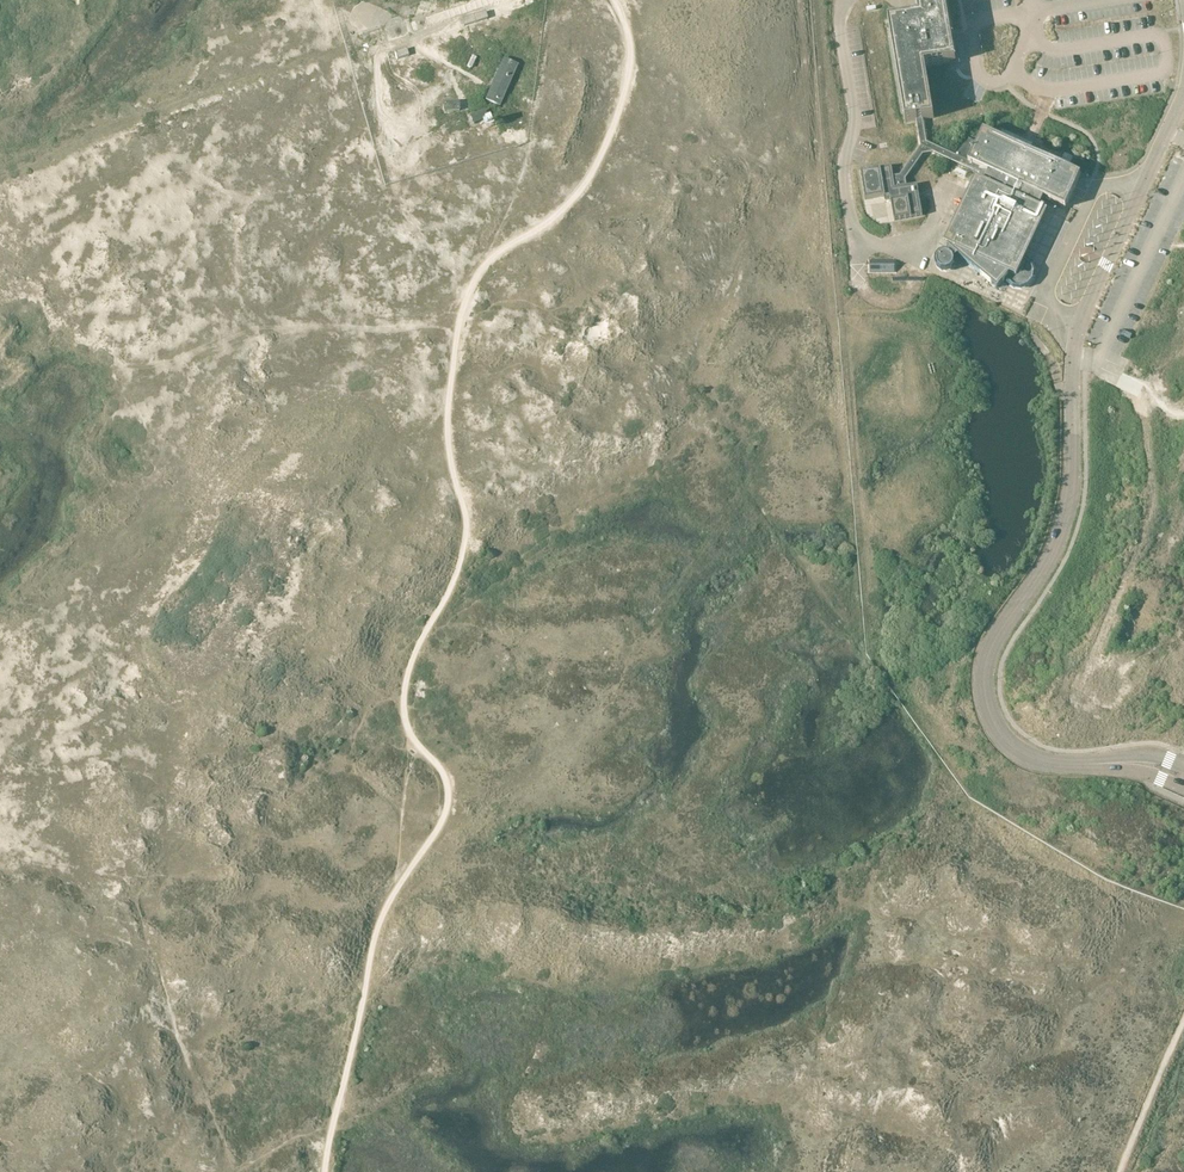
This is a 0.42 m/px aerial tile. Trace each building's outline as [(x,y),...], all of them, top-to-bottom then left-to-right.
[(888,21),(906,123),(917,121),(923,120),(934,119),(925,67),(944,64),(950,63),(955,62),(952,44),(952,42),(945,0),(916,0),(919,15),(916,16),(913,16),(901,19),(888,21)] [(485,12),(461,20),(464,26),(487,18),(485,12)] [(397,60),(409,56),(407,49),(395,53),(397,60)] [(473,57),(468,68),(472,69),(477,58),(473,57)] [(503,59),(485,100),(500,107),(518,65),(503,59)] [(444,112),(460,111),(460,102),(443,103),(444,112)] [(473,126),(488,119),(485,111),(470,117),(473,126)] [(921,147),(901,177),(905,179),(923,155),(933,153),(986,178),(984,182),(976,178),(970,190),(965,201),(945,244),(948,246),(949,247),(949,248),(948,252),(946,252),(941,252),(936,257),(936,263),(937,269),(942,272),(947,273),(952,271),(956,267),(956,261),(955,259),(959,256),(998,289),(1005,281),(1007,284),(1013,289),(1021,291),(1029,288),(1035,281),(1037,273),(1034,265),(1030,260),(1026,259),(1048,212),(1039,208),(1044,198),(1066,208),(1081,177),(1081,176),(1029,152),(1026,150),(1025,150),(1008,142),(984,130),(978,144),(969,140),(955,156),(927,143),(923,120),(917,121),(921,147)] [(892,167),(861,172),(865,200),(885,197),(885,203),(890,202),(895,220),(923,216),(919,197),(919,192),(918,185),(906,187),(905,179),(901,177),(894,177),(892,167)]
